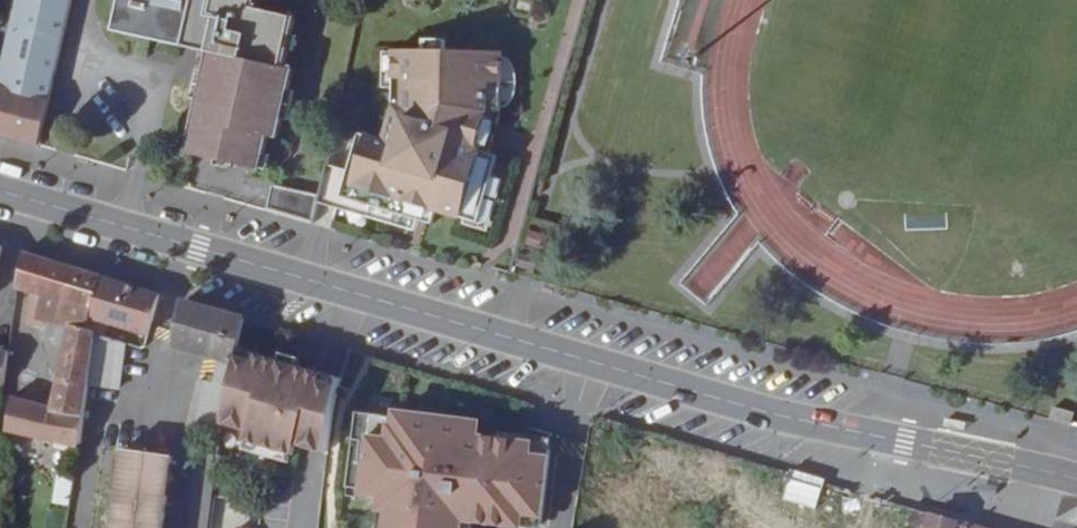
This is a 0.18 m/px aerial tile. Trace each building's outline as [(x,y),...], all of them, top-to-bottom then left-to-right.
[(73,0),(21,0),(3,76),(0,88),(0,138),(40,149),(73,0)] [(111,32),(202,53),(180,152),(271,174),(307,8),(269,0),(118,0),(111,32)] [(347,181),(441,202),(444,187),(487,197),(502,127),(479,122),(488,85),(502,85),(504,53),(481,51),(482,42),(440,39),(440,49),(395,46),(394,73),(405,72),(395,123),(362,116),(353,154),(330,149),(324,176),(347,181)] [(267,214),(313,227),(319,196),(276,184),(267,214)] [(91,381),(97,334),(88,332),(104,278),(26,256),(21,291),(43,296),(38,319),(72,329),(54,405),(26,398),(25,402),(14,399),(9,434),(47,443),(80,450),(91,381)] [(162,295),(104,278),(88,332),(97,334),(104,336),(108,325),(149,338),(162,295)] [(236,364),(237,360),(237,359),(239,351),(248,321),(185,302),(176,349),(220,360),(215,385),(200,381),(190,427),(221,435),(223,424),(236,364)] [(258,356),(239,351),(237,359),(256,364),(258,356)] [(6,385),(11,354),(0,353),(0,384),(6,385)] [(311,422),(325,375),(258,356),(256,364),(237,359),(237,360),(236,364),(223,424),(249,432),(246,442),(248,443),(293,457),(296,457),(299,447),(307,421),(311,422)] [(339,390),(342,380),(331,377),(325,375),(311,422),(307,421),(299,447),(315,452),(330,456),(331,453),(331,446),(333,431),(334,423),(336,412),(339,390)] [(372,410),(371,415),(445,424),(444,433),(484,438),(486,423),(372,410)] [(1055,410),(1052,422),(1072,427),(1075,415),(1055,410)] [(359,414),(350,489),(372,492),(371,497),(392,499),(389,527),(464,527),(465,523),(493,527),(494,522),(543,527),(553,451),(516,447),(516,442),(484,438),(444,433),(445,424),(371,415),(359,414)] [(46,453),(79,460),(80,450),(47,443),(46,453)] [(248,443),(246,450),(291,463),(293,457),(248,443)] [(174,459),(124,452),(115,516),(165,524),(174,459)] [(912,509),(907,527),(927,527),(931,514),(912,509)] [(931,514),(927,527),(977,527),(931,514)] [(165,524),(115,516),(113,527),(164,527),(165,524)]
